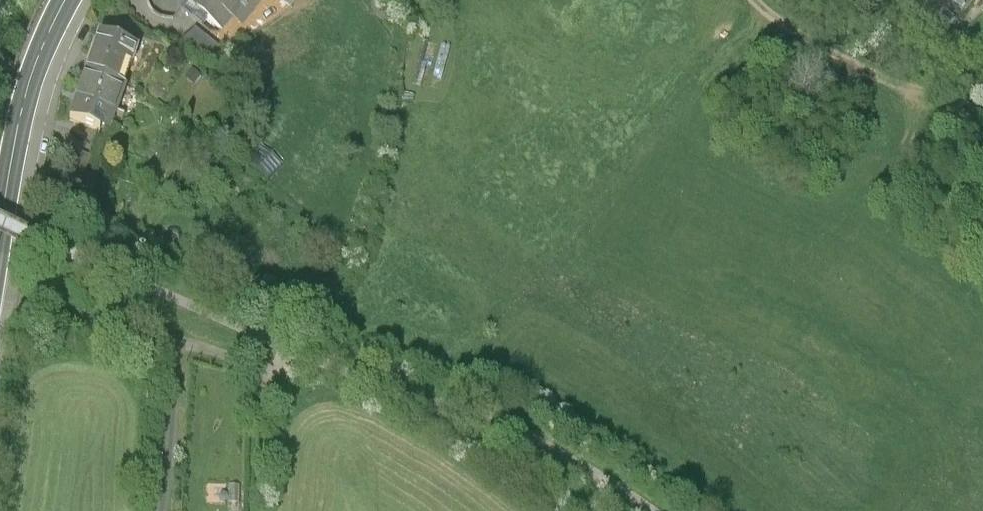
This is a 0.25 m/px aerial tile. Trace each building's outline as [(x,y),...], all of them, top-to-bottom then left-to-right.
[(223,26),(233,14),(244,22),(263,0),(192,0),(223,26)] [(977,0),(942,0),(926,21),(948,37),(977,0)] [(224,47),(195,26),(182,43),(212,64),(224,47)] [(100,35),(87,72),(119,84),(126,63),(132,65),(138,48),(100,35)] [(126,86),(119,84),(87,72),(71,118),(109,131),(126,86)]
